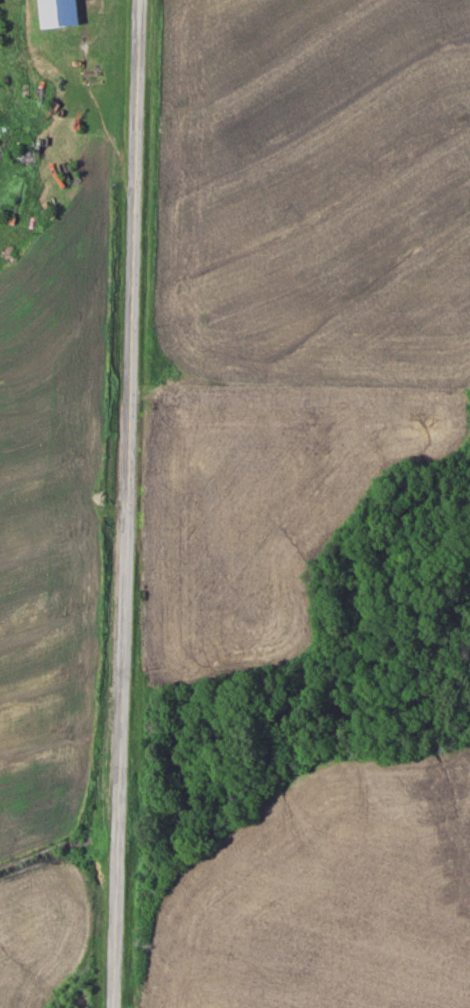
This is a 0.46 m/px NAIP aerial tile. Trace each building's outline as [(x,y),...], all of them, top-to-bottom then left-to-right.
[(42,29),(82,25),(80,0),(40,0),(42,29)]
